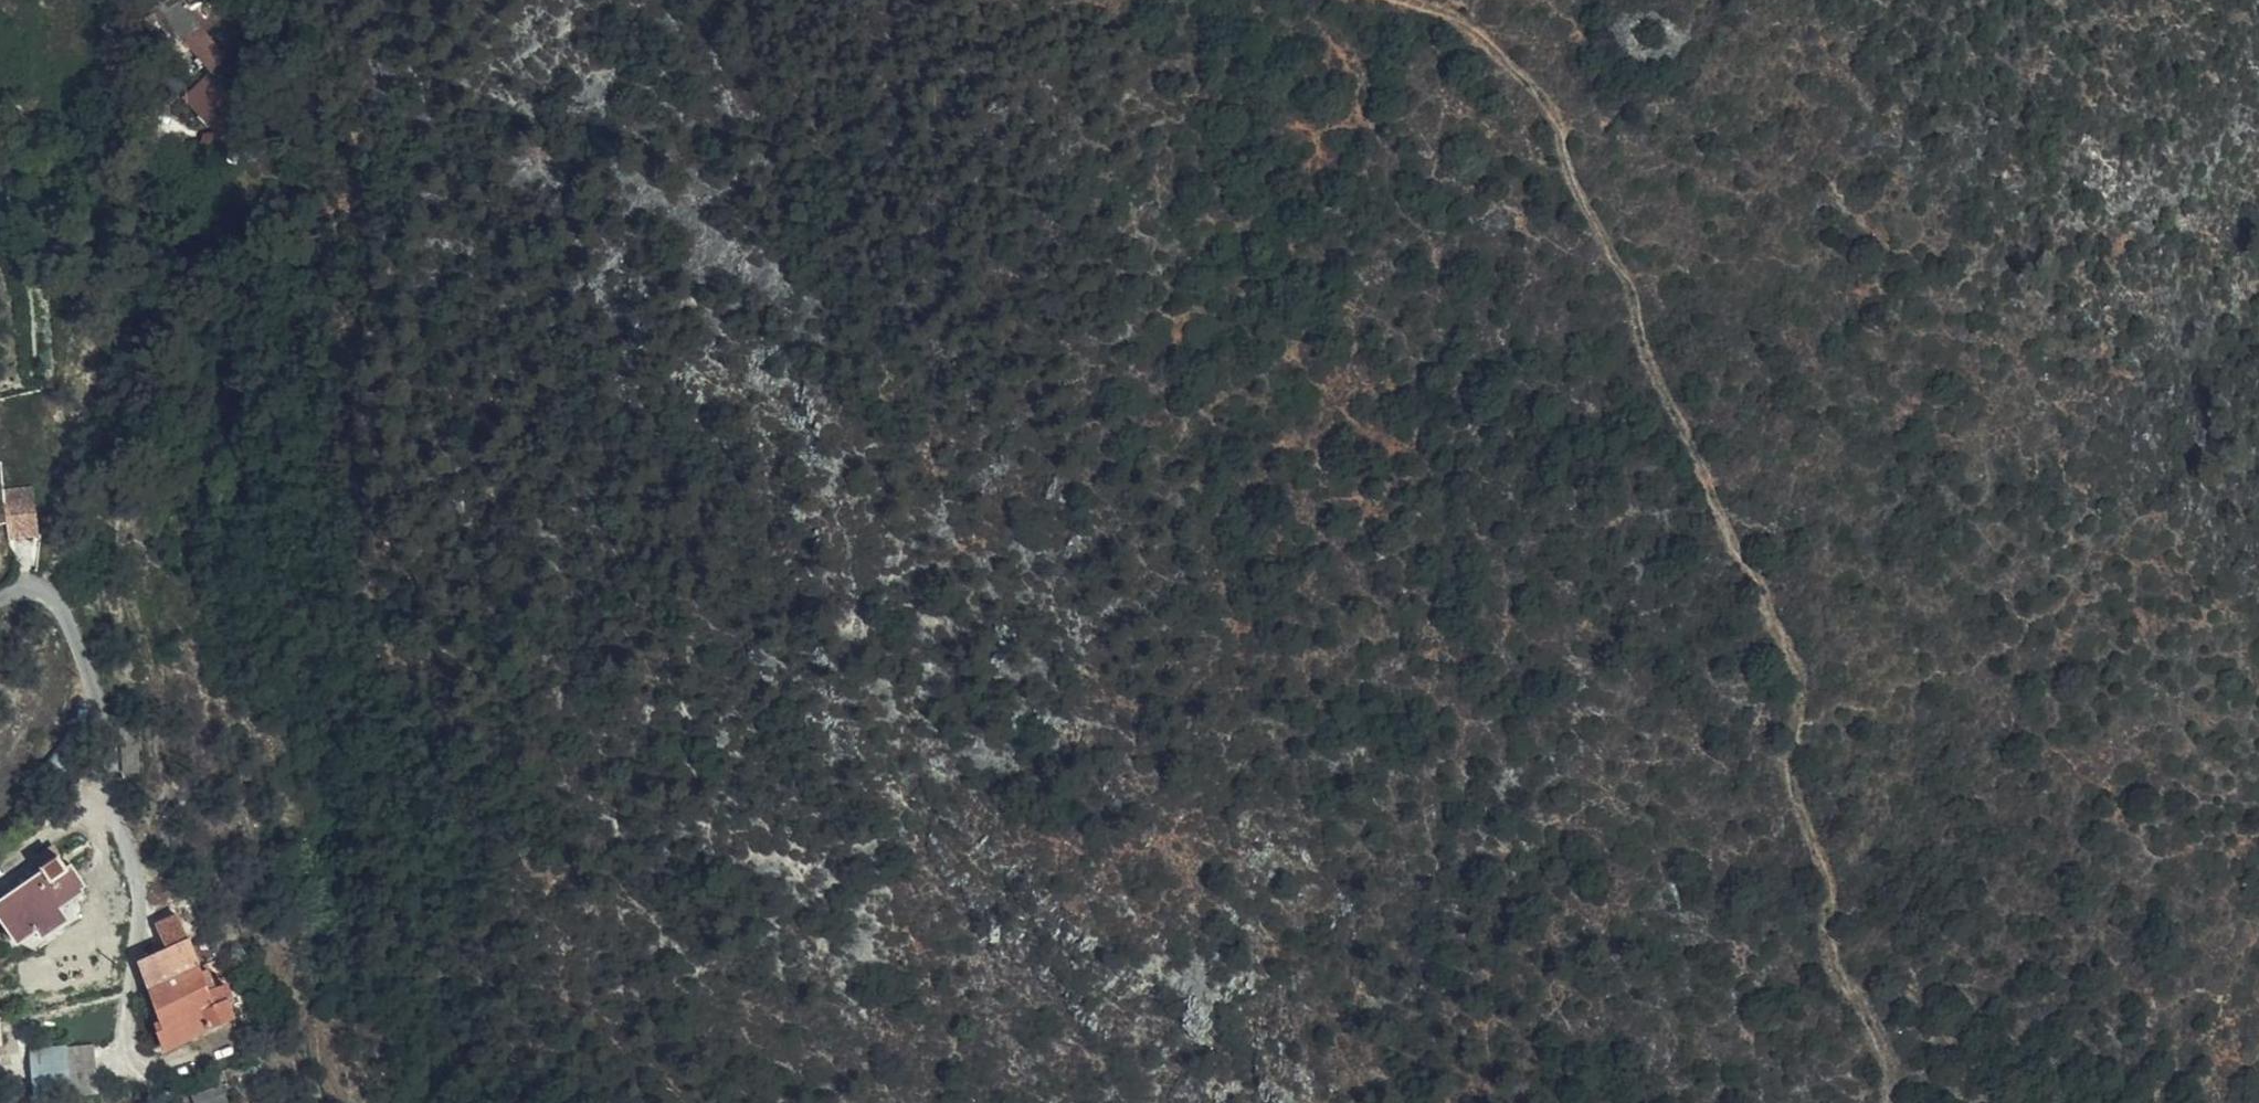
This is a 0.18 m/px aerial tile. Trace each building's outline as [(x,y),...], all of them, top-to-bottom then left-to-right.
[(182,36),(213,69),(225,57),(201,32),(212,25),(199,3),(194,6),(190,0),(159,0),(182,36)] [(40,537),(36,503),(4,506),(9,540),(40,537)] [(20,944),(37,932),(42,938),(66,920),(58,907),(83,889),(68,868),(53,847),(40,857),(49,870),(0,905),(0,917),(20,944)] [(73,865),(68,868),(83,889),(88,886),(73,865)] [(168,922),(179,920),(176,915),(158,924),(168,922)] [(187,937),(179,920),(168,922),(177,949),(190,945),(187,937)] [(168,922),(158,924),(169,947),(155,955),(177,949),(168,922)] [(37,932),(20,944),(25,950),(42,938),(37,932)] [(190,969),(198,965),(190,945),(177,949),(185,971),(186,971),(190,969)] [(177,949),(155,955),(141,963),(148,984),(185,971),(177,949)] [(201,972),(198,965),(190,969),(199,996),(211,994),(214,1001),(229,998),(232,997),(227,983),(214,986),(207,969),(201,972)] [(185,971),(148,984),(157,1008),(166,1031),(161,1033),(167,1050),(233,1016),(229,998),(214,1001),(211,994),(199,996),(190,969),(186,971),(185,971)] [(152,1010),(161,1033),(166,1031),(157,1008),(152,1010)] [(66,1052),(37,1055),(41,1097),(69,1094),(66,1052)] [(219,1084),(192,1096),(194,1102),(226,1102),(219,1084)]
